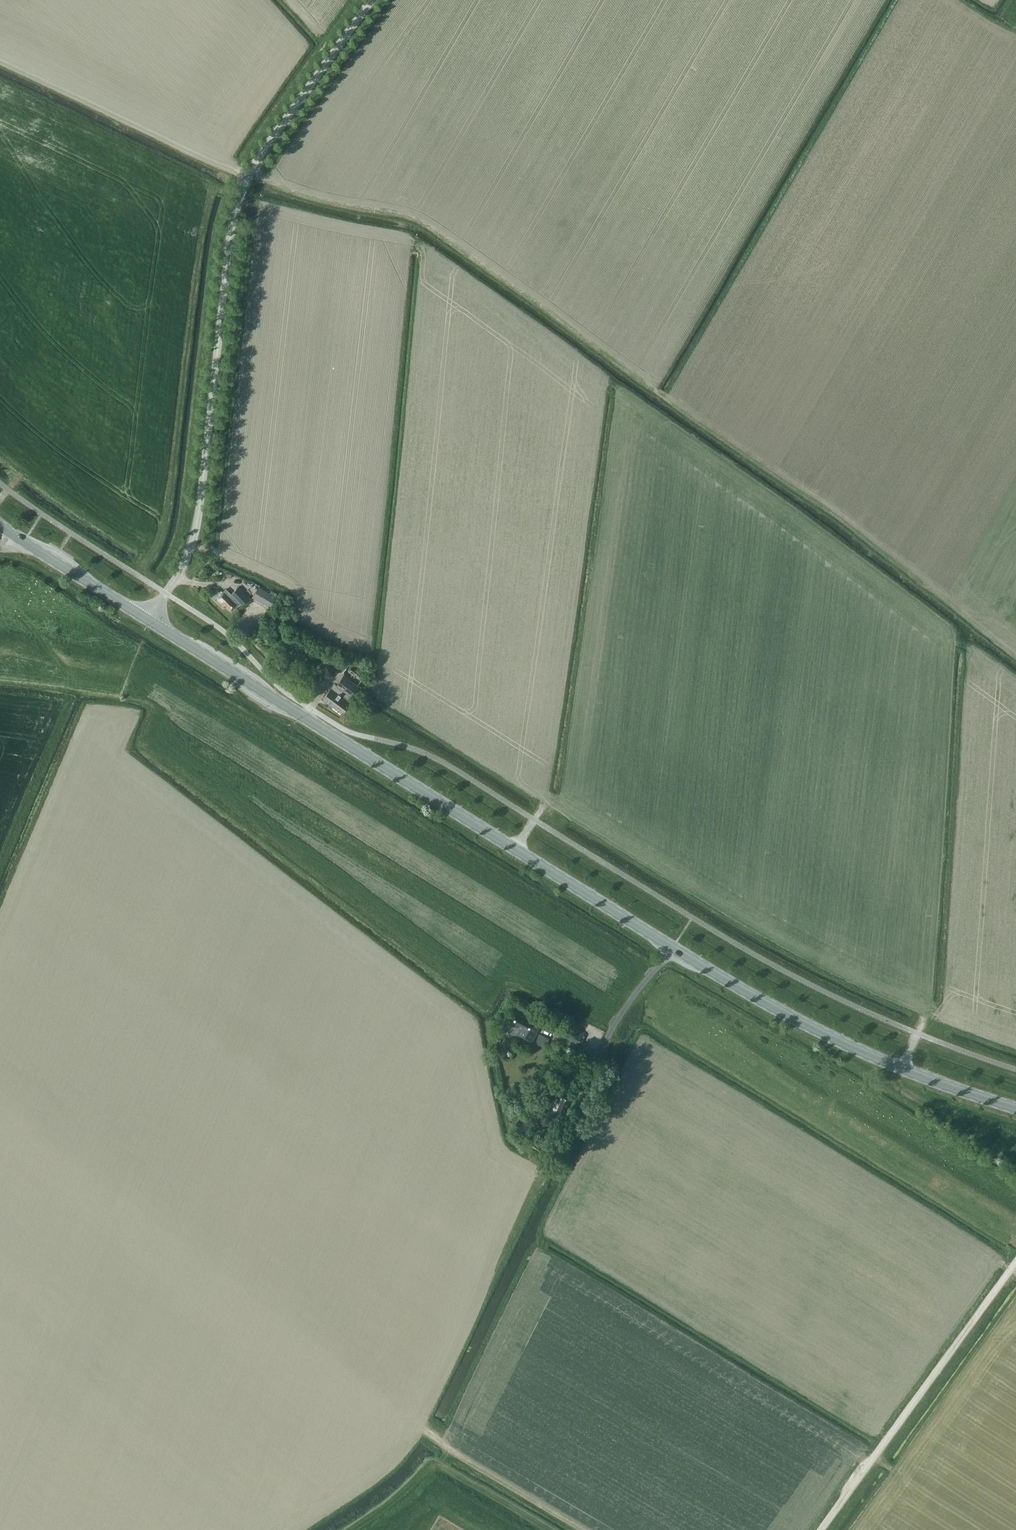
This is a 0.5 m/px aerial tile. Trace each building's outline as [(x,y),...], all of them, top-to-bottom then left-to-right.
[(258,586),(252,597),(269,607),(275,596),(258,586)] [(249,597),(239,587),(231,595),(226,589),(221,594),(217,589),(211,595),(223,607),(225,605),(230,610),(239,602),(242,604),(249,597)] [(336,665),(343,671),(349,663),(342,658),(336,665)] [(357,687),(343,676),(337,685),(333,690),(331,688),(323,699),(342,713),(350,703),(346,700),(350,695),(350,696),(357,687)] [(516,1013),(511,1023),(519,1027),(515,1034),(530,1043),(539,1026),(516,1013)] [(573,1032),(555,1023),(552,1029),(570,1038),(573,1032)] [(570,1100),(557,1094),(550,1108),(555,1110),(552,1117),(561,1121),(570,1100)] [(532,1143),(536,1146),(542,1149),(550,1134),(544,1130),(539,1140),(535,1138),(532,1143)]
